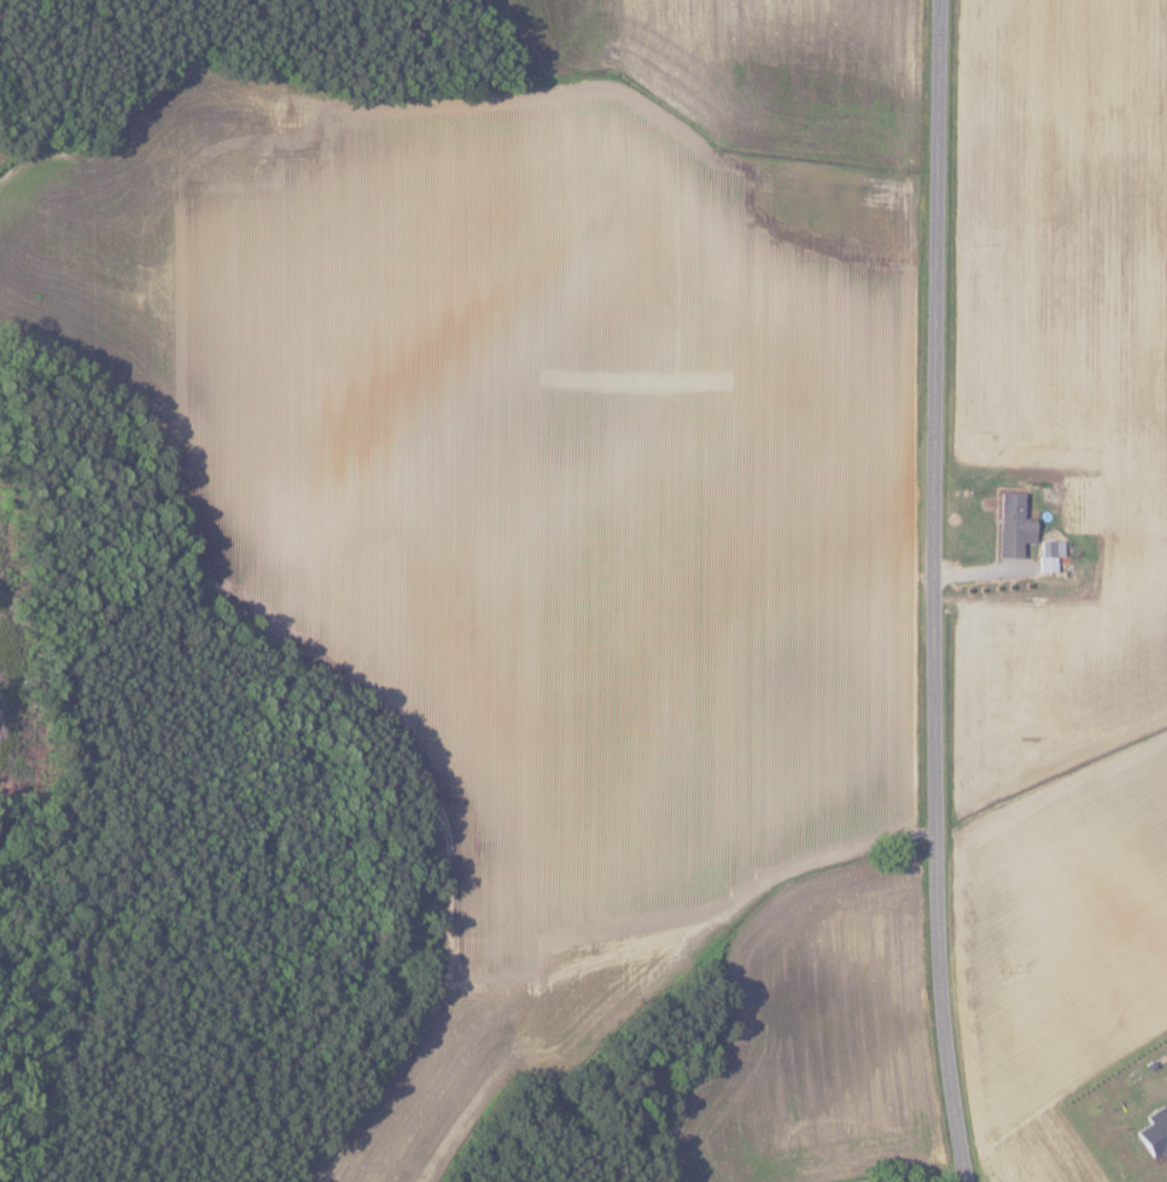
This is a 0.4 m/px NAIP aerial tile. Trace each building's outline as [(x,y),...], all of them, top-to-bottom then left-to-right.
[(1022,494),(999,493),(997,558),(1021,559),(1021,543),(1033,543),(1034,520),(1022,519),(1022,494)] [(1062,540),(1039,541),(1039,572),(1056,572),(1055,557),(1062,557),(1062,540)] [(1148,1122),(1134,1131),(1150,1157),(1166,1146),(1166,1109),(1166,1110),(1162,1104),(1144,1115),(1148,1122)]
